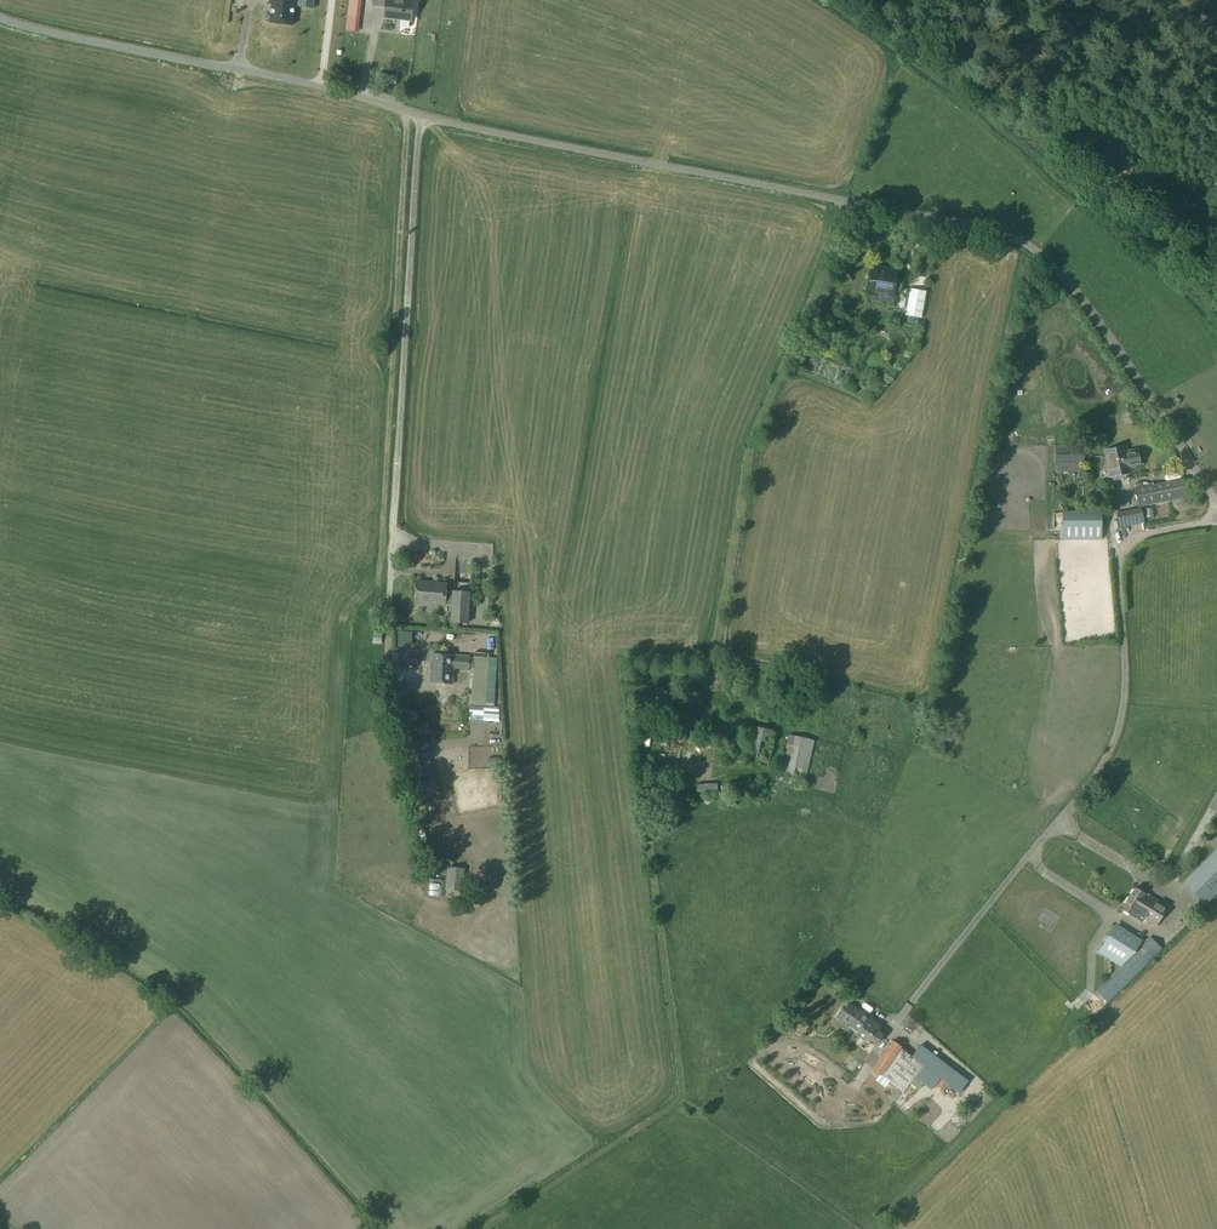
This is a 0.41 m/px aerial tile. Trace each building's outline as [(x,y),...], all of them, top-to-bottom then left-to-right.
[(314,0),(271,0),(271,4),(272,4),(270,22),(292,25),(295,7),(313,9),(314,0)] [(362,0),(350,0),(348,12),(354,13),(354,18),(358,19),(362,0)] [(373,5),(386,7),(385,17),(401,19),(401,25),(409,26),(410,20),(411,20),(413,1),(403,0),(373,0),(373,5)] [(877,300),(891,303),(892,297),(894,288),(900,289),(900,288),(899,287),(900,282),(895,281),(897,272),(872,267),(867,292),(878,294),(877,300)] [(911,290),(906,315),(921,318),(925,293),(911,290)] [(1120,381),(1110,388),(1115,396),(1126,389),(1120,381)] [(1054,463),(1059,463),(1084,464),(1084,445),(1054,445),(1054,463)] [(1130,447),(1107,451),(1113,479),(1136,474),(1134,468),(1144,466),(1141,449),(1131,451),(1130,447)] [(1187,496),(1184,478),(1135,488),(1139,506),(1187,496)] [(1141,508),(1117,513),(1119,528),(1144,523),(1141,508)] [(1100,514),(1063,514),(1063,518),(1069,518),(1069,520),(1063,521),(1063,540),(1100,540),(1100,514)] [(464,572),(463,556),(452,556),(452,572),(464,572)] [(415,580),(414,605),(435,607),(436,605),(445,606),(445,605),(446,593),(447,583),(415,580)] [(451,605),(450,623),(468,624),(471,592),(452,591),(452,593),(446,593),(445,605),(451,605)] [(400,681),(415,682),(416,664),(415,664),(415,652),(402,651),(400,681)] [(431,653),(429,683),(453,684),(454,669),(469,670),(470,658),(470,656),(431,653)] [(473,668),(471,705),(486,706),(489,658),(474,657),(474,658),(470,658),(469,667),(473,668)] [(412,720),(413,712),(402,711),(402,720),(412,720)] [(664,725),(661,745),(667,746),(668,737),(686,740),(688,729),(664,725)] [(747,748),(747,751),(770,756),(771,751),(772,752),(777,731),(751,726),(746,748),(747,748)] [(789,734),(779,781),(779,782),(792,785),(794,775),(806,778),(815,740),(789,734)] [(464,765),(481,765),(481,746),(465,746),(464,765)] [(482,758),(482,768),(495,768),(495,758),(482,758)] [(1216,888),(1216,854),(1191,880),(1208,897),(1216,888)] [(448,867),(445,890),(463,892),(465,869),(448,867)] [(1121,910),(1123,911),(1142,921),(1143,919),(1156,926),(1168,907),(1135,887),(1121,910)] [(1140,942),(1115,926),(1098,953),(1120,966),(1140,942)] [(1161,949),(1149,938),(1097,991),(1109,1002),(1161,949)] [(849,1002),(838,1019),(875,1045),(884,1034),(879,1030),(882,1026),(849,1002)] [(893,1040),(873,1069),(903,1092),(917,1075),(933,1088),(940,1078),(941,1079),(934,1088),(941,1093),(948,1084),(960,1093),(969,1081),(921,1045),(912,1055),(893,1040)]
